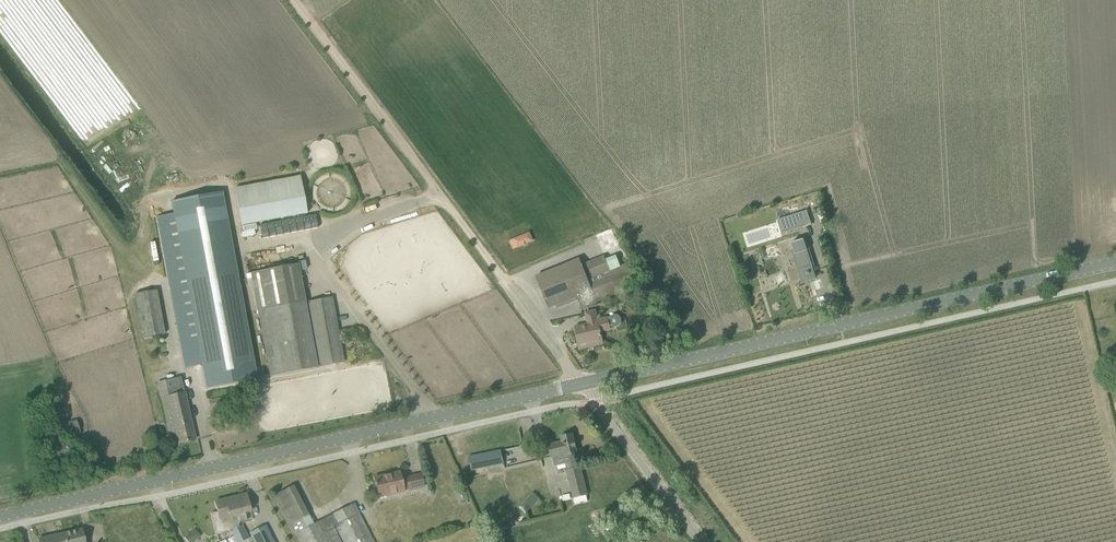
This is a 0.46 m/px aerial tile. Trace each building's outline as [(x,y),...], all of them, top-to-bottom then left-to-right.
[(300,176),(273,181),(280,219),(307,214),(300,176)] [(248,186),(234,189),(241,226),(255,223),(248,186)] [(173,214),(156,217),(184,368),(201,365),(206,388),(257,378),(222,192),(170,201),(173,214)] [(781,234),(811,224),(806,211),(777,220),(781,234)] [(530,231),(509,240),(511,244),(513,249),(534,240),(533,239),(530,231)] [(791,244),(792,244),(802,275),(806,274),(807,275),(809,274),(809,273),(816,271),(815,268),(816,268),(815,263),(814,264),(805,238),(805,239),(791,243),(791,244)] [(557,308),(578,300),(581,306),(640,282),(632,262),(610,270),(604,255),(582,264),(580,258),(535,276),(548,309),(556,306),(557,308)] [(270,376),(344,362),(331,298),(305,303),(298,264),(250,273),(270,376)] [(158,290),(136,293),(142,337),(164,333),(158,290)] [(589,325),(575,328),(579,344),(590,341),(591,345),(603,343),(600,331),(610,329),(613,328),(615,328),(619,327),(621,325),(621,322),(620,320),(619,318),(615,316),(613,316),(610,318),(597,321),(595,311),(586,313),(589,325)] [(179,443),(195,440),(191,424),(180,377),(165,381),(168,396),(162,398),(170,436),(176,434),(179,443)] [(226,405),(224,398),(209,401),(211,408),(226,405)] [(574,462),(572,453),(577,452),(572,434),(560,437),(561,442),(549,445),(552,458),(553,458),(555,466),(574,462)] [(55,459),(70,455),(67,443),(52,446),(55,459)] [(471,469),(503,462),(501,451),(469,458),(471,469)] [(585,485),(580,467),(566,471),(575,505),(588,502),(584,486),(585,485)] [(379,497),(423,487),(421,474),(406,477),(406,481),(401,482),(399,472),(374,478),(379,497)] [(288,524),(307,514),(293,486),(273,496),(288,524)] [(454,491),(459,504),(469,499),(463,487),(454,491)] [(527,513),(540,499),(533,492),(520,506),(527,513)] [(217,513),(212,514),(217,535),(231,532),(230,530),(239,526),(238,523),(246,521),(244,513),(250,511),(249,505),(246,495),(215,502),(217,513)] [(298,541),(372,541),(351,502),(294,533),(298,541)] [(239,526),(230,530),(231,532),(236,541),(244,541),(249,540),(242,525),(239,526)] [(266,525),(249,533),(254,541),(274,541),(266,525)] [(327,538),(337,534),(332,525),(323,530),(327,538)] [(38,540),(39,541),(84,541),(81,530),(38,540)] [(194,530),(184,538),(187,541),(191,541),(199,535),(194,530)]
